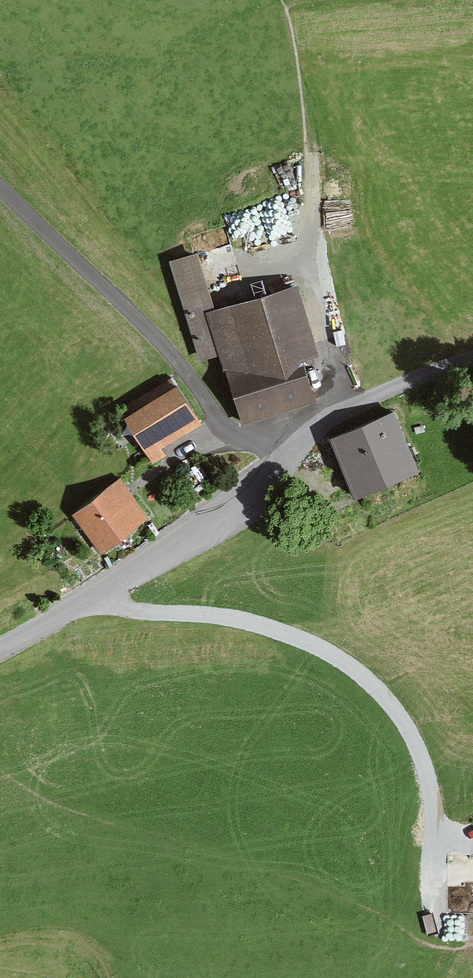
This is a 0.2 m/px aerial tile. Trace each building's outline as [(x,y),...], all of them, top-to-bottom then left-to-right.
[(198,253),(169,261),(196,357),(219,351),(239,421),(316,399),(304,358),(319,354),(299,282),(213,306),(198,253)] [(202,423),(177,383),(124,416),(153,464),(167,455),(162,447),(202,423)] [(394,410),(330,436),(354,496),(418,469),(394,410)] [(120,478),(72,514),(102,553),(149,518),(120,478)]
